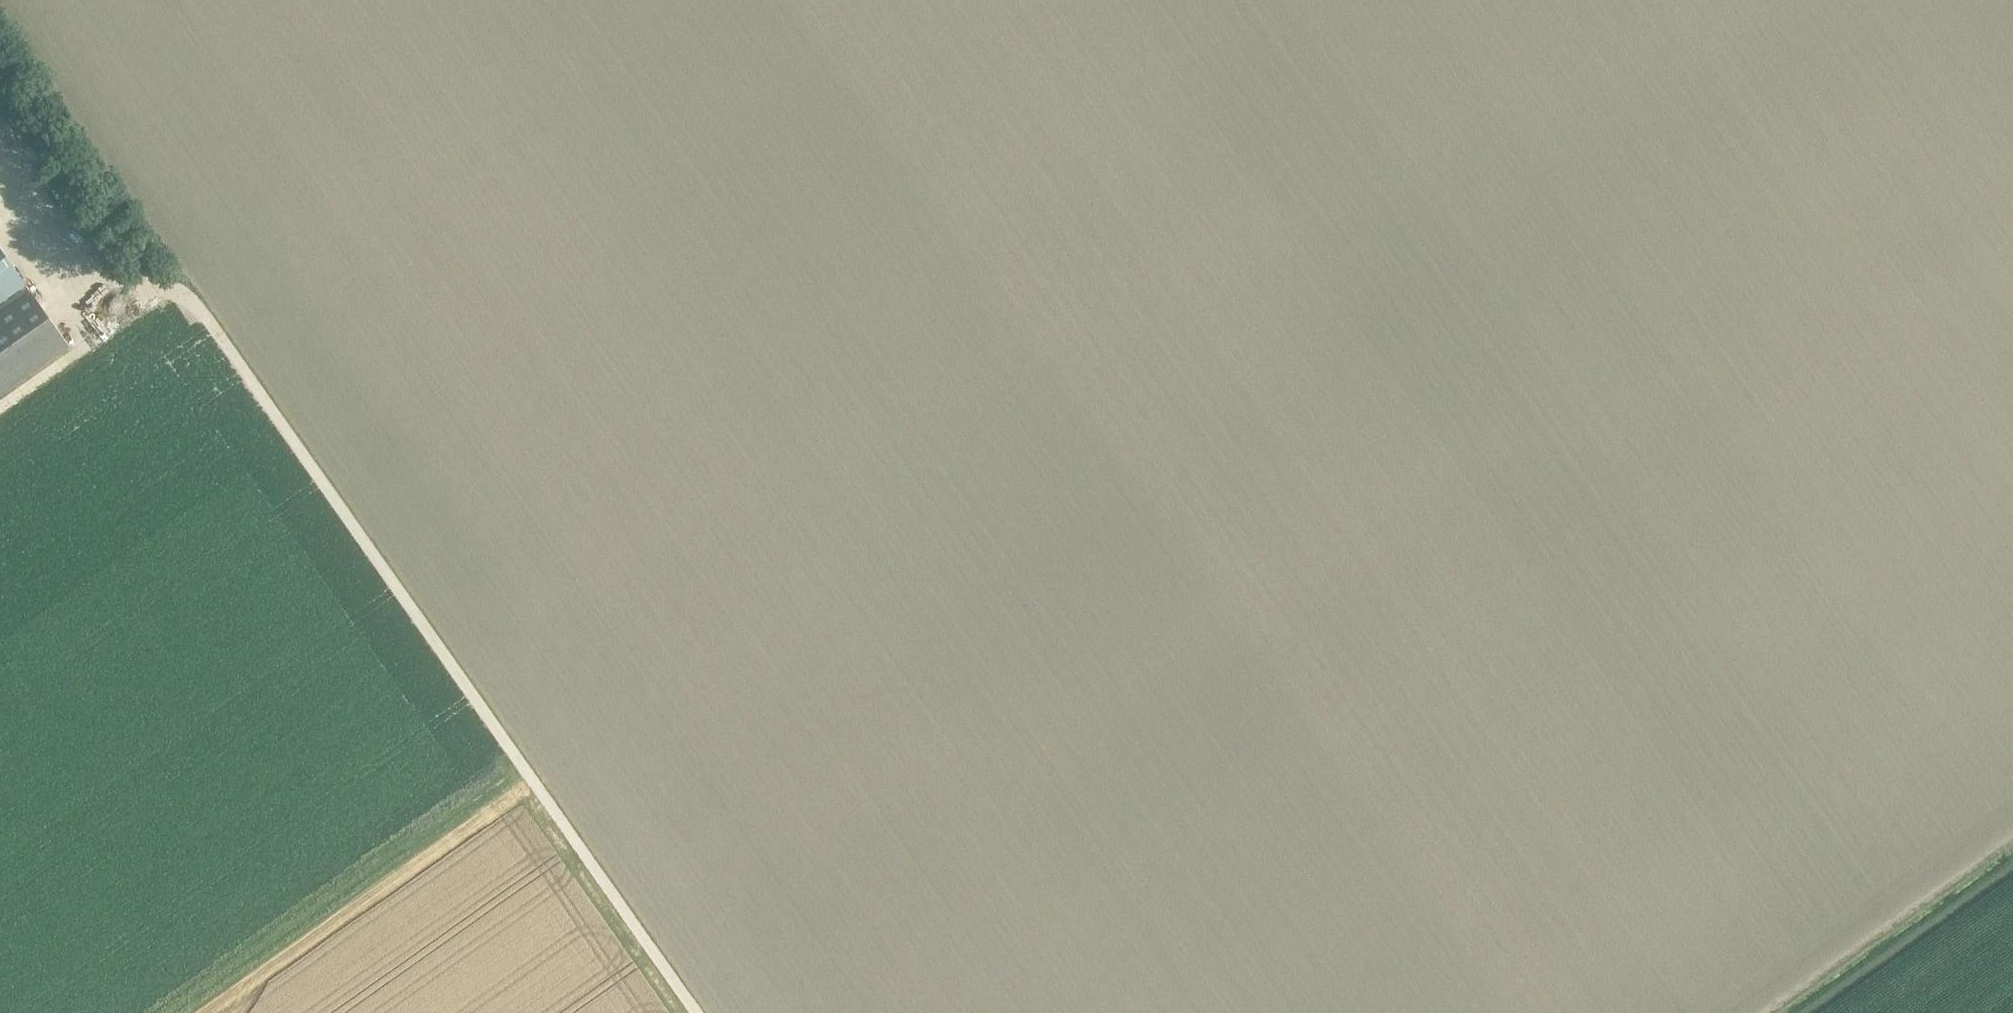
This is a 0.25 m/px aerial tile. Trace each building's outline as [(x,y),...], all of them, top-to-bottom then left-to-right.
[(69,349),(12,269),(0,253),(0,398),(69,349)]
